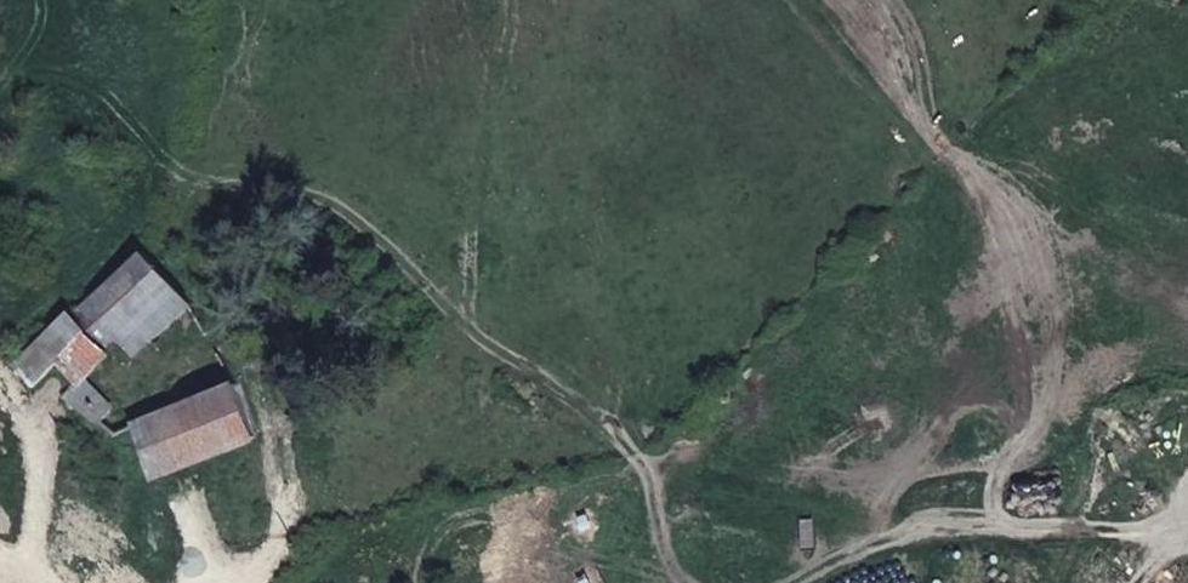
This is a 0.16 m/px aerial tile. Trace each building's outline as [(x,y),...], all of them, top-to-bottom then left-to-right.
[(145,253),(14,358),(44,389),(59,375),(77,395),(87,387),(115,365),(107,354),(122,342),(133,356),(158,332),(184,309),(145,253)] [(108,407),(87,387),(77,395),(67,405),(92,423),(108,407)] [(228,390),(132,422),(147,475),(248,445),(228,390)]
